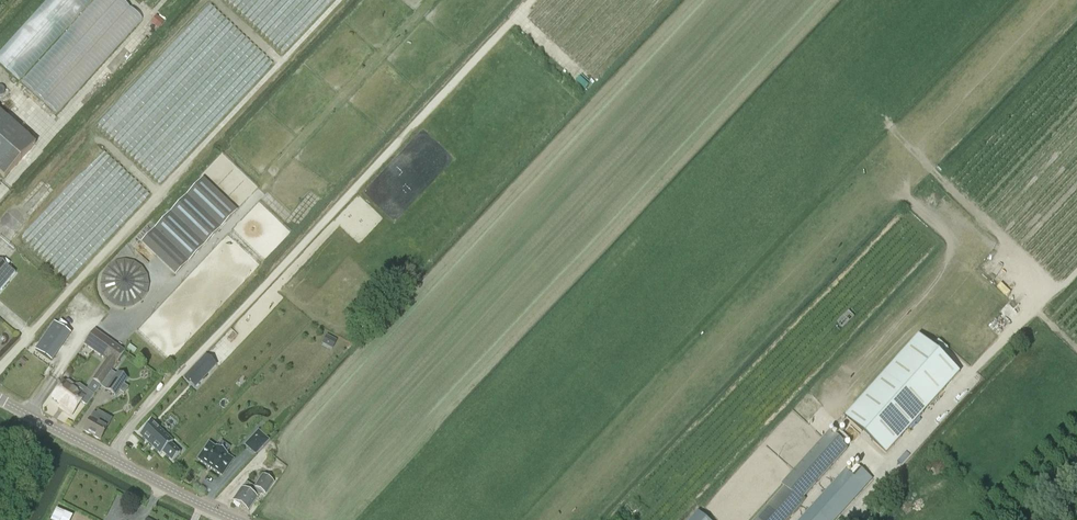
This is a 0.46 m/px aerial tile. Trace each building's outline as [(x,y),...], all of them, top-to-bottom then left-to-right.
[(93,0),(47,0),(23,30),(26,32),(19,40),(19,41),(17,44),(22,48),(28,41),(33,45),(26,55),(31,59),(33,57),(37,60),(44,51),(48,55),(90,1),(91,2),(93,0)] [(57,113),(143,18),(122,0),(95,0),(22,82),(57,113)] [(156,15),(150,22),(158,29),(164,22),(156,15)] [(23,133),(0,112),(0,173),(5,177),(35,144),(23,133)] [(202,180),(142,243),(176,275),(235,212),(202,180)] [(15,273),(0,260),(0,291),(15,273)] [(146,294),(148,284),(146,275),(141,267),(133,262),(124,260),(115,262),(107,267),(101,275),(99,284),(101,294),(107,302),(115,307),(124,309),(133,307),(141,302),(146,294)] [(855,316),(850,311),(838,322),(844,328),(855,316)] [(54,361),(70,331),(52,321),(36,351),(54,361)] [(66,382),(64,384),(63,384),(53,399),(66,409),(64,411),(71,416),(81,402),(87,407),(101,387),(111,371),(124,352),(94,331),(84,345),(107,361),(93,380),(86,390),(85,391),(78,386),(75,386),(68,382),(66,382)] [(322,343),(333,349),(338,340),(327,334),(322,343)] [(845,417),(886,454),(959,373),(919,336),(845,417)] [(184,377),(190,382),(196,376),(201,382),(218,365),(207,354),(184,377)] [(117,375),(111,371),(101,387),(115,397),(127,380),(118,373),(117,375)] [(100,440),(110,423),(93,414),(84,431),(100,440)] [(152,422),(139,436),(160,455),(162,453),(172,462),(180,453),(170,444),(173,442),(152,422)] [(246,445),(256,454),(268,441),(258,432),(246,445)] [(807,457),(782,485),(785,487),(755,519),(783,519),(825,474),(840,457),(847,449),(829,432),(822,440),(807,457)] [(198,460),(222,476),(233,460),(226,455),(227,454),(217,447),(216,448),(209,443),(198,460)] [(846,470),(800,519),(836,519),(873,479),(862,469),(854,477),(846,470)] [(246,482),(233,501),(248,511),(261,493),(265,496),(274,483),(261,475),(253,487),(246,482)] [(73,516),(57,508),(51,519),(71,519),(73,516)]
